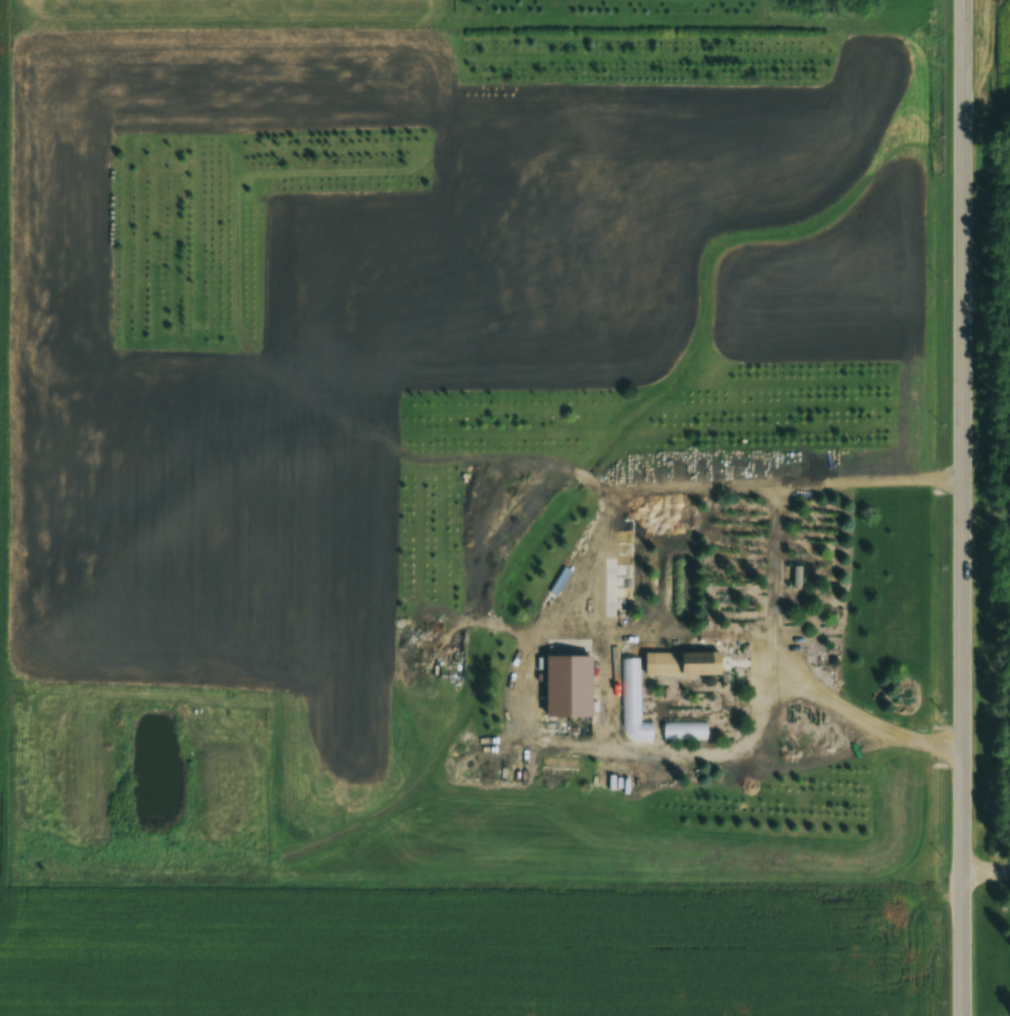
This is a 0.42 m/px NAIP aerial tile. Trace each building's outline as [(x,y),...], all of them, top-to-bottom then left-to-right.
[(645,656),(713,655),(713,679),(646,679),(645,656)] [(586,661),(585,724),(538,723),(539,660),(586,661)] [(634,661),(635,725),(646,725),(646,742),(618,743),(617,661),(634,661)] [(701,724),(701,740),(658,741),(657,724),(701,724)]
